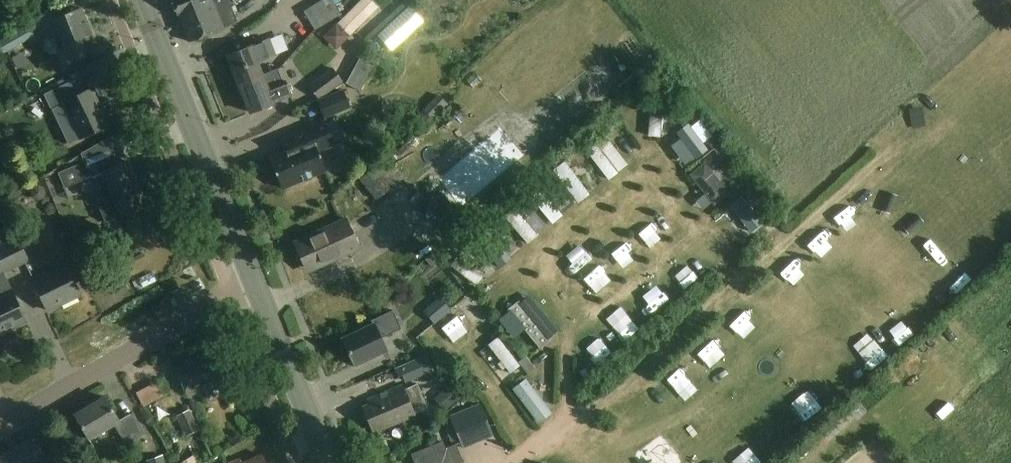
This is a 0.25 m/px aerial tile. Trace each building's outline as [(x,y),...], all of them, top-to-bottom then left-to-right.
[(178,15),(179,15),(190,41),(224,27),(225,27),(238,20),(230,0),(172,0),(178,15)] [(333,0),(322,0),(305,11),(316,29),(341,14),(333,0)] [(373,0),(360,0),(324,36),(337,48),(379,6),(373,0)] [(410,5),(379,34),(393,49),(424,20),(410,5)] [(99,47),(82,7),(55,18),(72,58),(99,47)] [(240,83),(263,74),(258,61),(276,55),(270,39),(251,46),(229,54),(240,83)] [(360,58),(347,84),(362,91),(375,66),(360,58)] [(343,81),(333,67),(309,84),(319,99),(343,81)] [(263,74),(240,83),(251,112),(274,103),(273,102),(291,95),(286,80),(268,87),(263,74)] [(78,94),(71,80),(45,93),(52,109),(64,103),(81,137),(108,124),(100,110),(97,102),(100,101),(94,87),(78,94)] [(665,94),(650,86),(646,95),(661,102),(665,94)] [(351,108),(343,89),(318,100),(325,118),(351,108)] [(62,112),(51,117),(66,153),(77,148),(62,112)] [(300,179),(305,181),(313,178),(315,173),(327,169),(319,149),(336,142),(327,121),(282,139),(287,150),(270,157),(282,187),(300,179)] [(674,167),(697,153),(690,141),(667,155),(674,167)] [(703,189),(717,177),(714,173),(729,162),(719,150),(690,174),(703,189)] [(116,166),(111,154),(87,164),(92,176),(103,172),(120,214),(147,203),(129,160),(116,166)] [(405,177),(391,159),(379,167),(393,186),(405,177)] [(571,172),(580,184),(590,177),(581,165),(571,172)] [(85,180),(80,167),(64,173),(69,186),(85,180)] [(392,187),(378,168),(361,181),(375,199),(392,187)] [(717,177),(703,189),(715,203),(729,191),(717,177)] [(475,203),(459,182),(428,205),(444,227),(475,203)] [(360,248),(347,218),(295,241),(309,271),(360,248)] [(527,255),(537,247),(525,232),(515,240),(527,255)] [(17,236),(0,244),(0,333),(27,320),(2,271),(28,258),(17,236)] [(81,293),(66,263),(34,279),(49,309),(81,293)] [(452,310),(441,296),(424,310),(435,324),(452,310)] [(541,316),(529,300),(517,309),(529,325),(541,316)] [(376,326),(374,322),(342,338),(355,365),(387,349),(381,336),(388,333),(383,323),(376,326)] [(0,333),(0,346),(26,333),(21,323),(0,333)] [(230,371),(222,350),(179,367),(190,394),(229,378),(227,373),(230,371)] [(439,376),(429,353),(395,367),(399,377),(404,375),(407,382),(422,375),(425,383),(439,376)] [(406,389),(404,383),(368,398),(370,403),(364,405),(374,429),(378,428),(379,430),(416,415),(415,411),(426,406),(417,384),(406,389)] [(145,414),(166,404),(158,389),(138,399),(145,414)] [(120,420),(106,396),(75,414),(90,438),(115,424),(127,444),(146,433),(133,412),(120,420)] [(495,435),(481,403),(442,419),(452,442),(460,438),(464,448),(495,435)] [(200,428),(190,409),(176,416),(186,435),(200,428)] [(32,439),(0,458),(0,462),(42,462),(45,461),(32,439)] [(444,440),(412,453),(416,462),(457,462),(464,460),(457,443),(447,447),(444,440)] [(263,453),(242,461),(241,458),(228,462),(267,462),(263,453)] [(164,454),(147,459),(148,462),(167,462),(164,454)]
